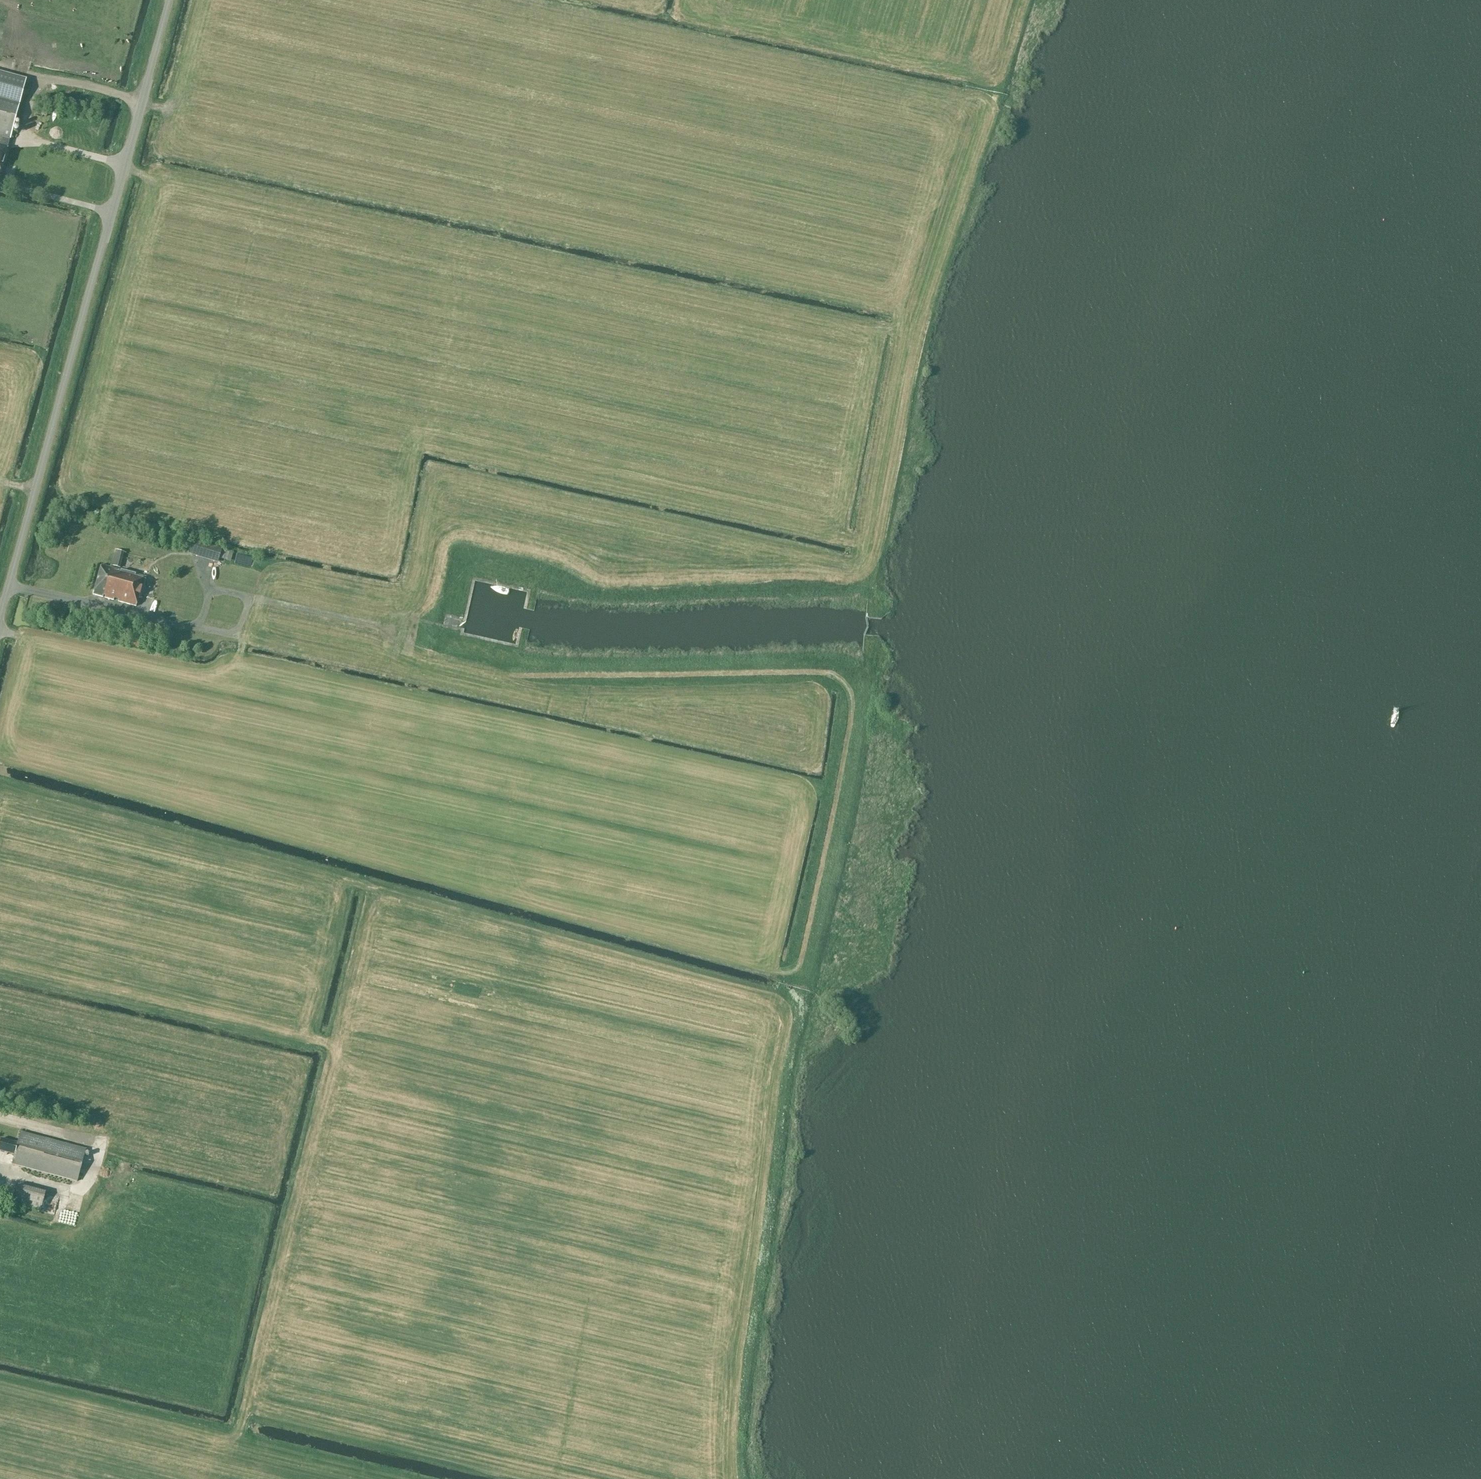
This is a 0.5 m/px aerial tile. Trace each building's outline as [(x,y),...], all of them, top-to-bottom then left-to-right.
[(0,75),(0,176),(8,147),(7,147),(9,139),(10,139),(25,82),(0,75)] [(221,549),(193,541),(189,552),(218,561),(219,558),(224,560),(226,551),(221,549)] [(140,598),(146,578),(101,566),(93,595),(136,606),(138,597),(140,598)] [(143,622),(135,620),(133,629),(141,631),(143,622)] [(20,1132),(17,1143),(14,1155),(12,1164),(77,1181),(85,1149),(20,1132)] [(14,1155),(17,1143),(0,1139),(0,1151),(14,1155)] [(45,1193),(16,1185),(11,1204),(40,1211),(45,1193)]
